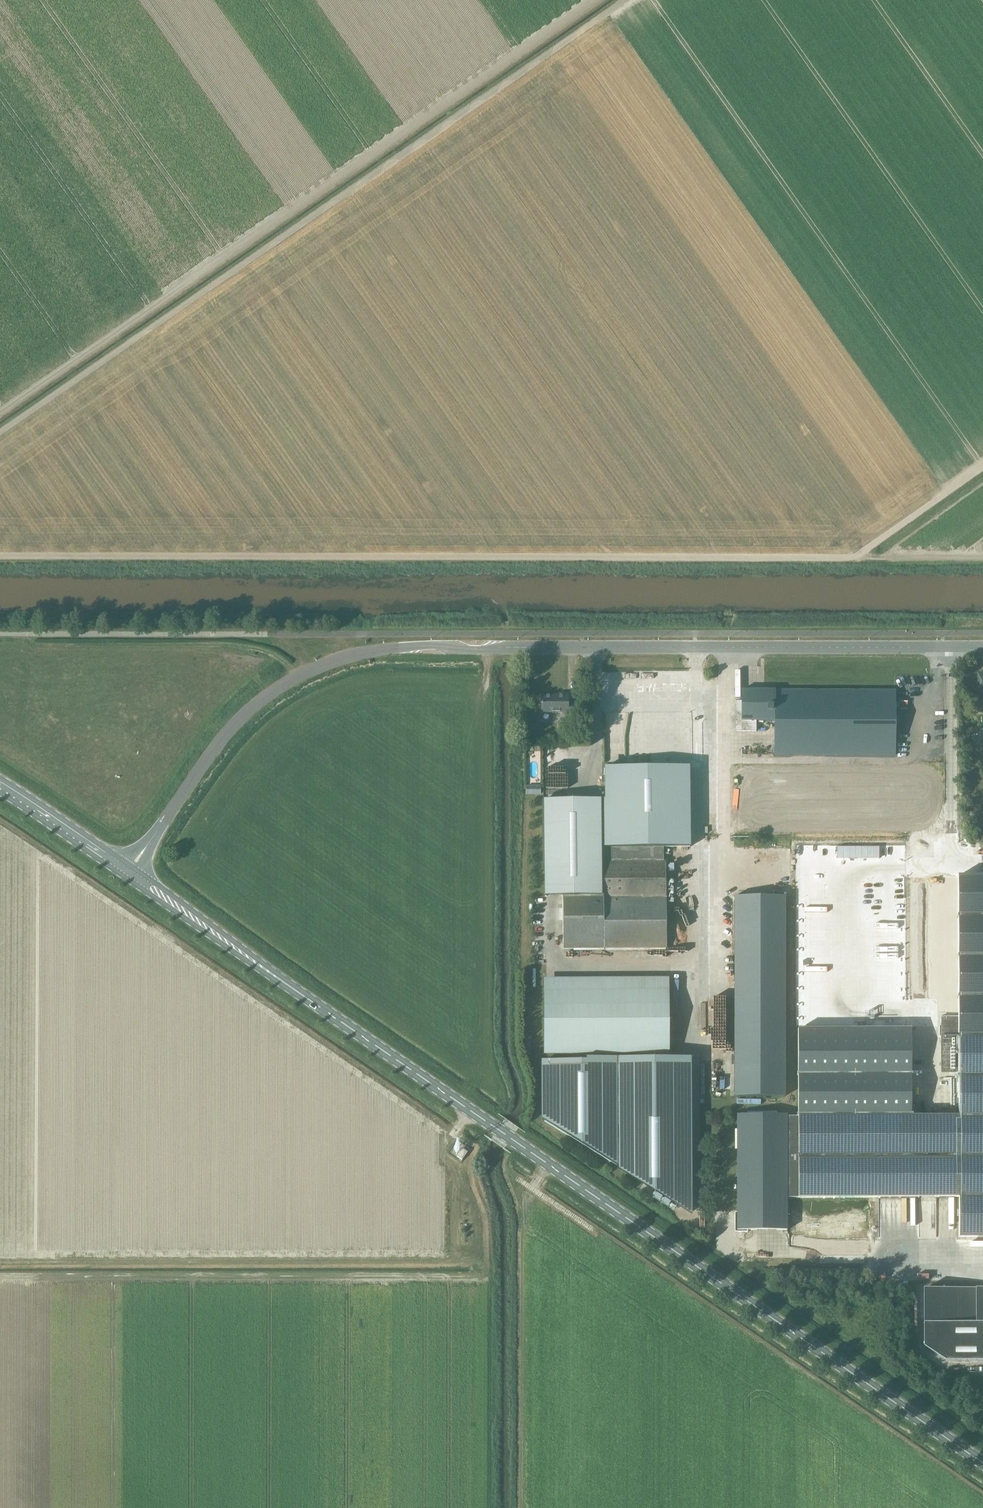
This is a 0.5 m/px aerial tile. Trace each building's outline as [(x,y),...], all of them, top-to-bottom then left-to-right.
[(736,701),(736,731),(756,731),(756,721),(774,721),(774,755),(895,755),(895,690),(741,690),(741,701),(736,701)] [(542,696),(542,712),(565,712),(565,715),(575,715),(575,702),(568,702),(568,694),(559,694),(559,696),(542,696)] [(538,760),(538,754),(526,754),(526,755),(520,755),(520,767),(533,767),(533,760),(538,760)] [(689,765),(604,766),(605,799),(602,799),(602,842),(604,842),(604,847),(663,846),(690,846),(689,765)] [(602,842),(602,799),(543,800),(544,896),(562,896),(562,898),(603,897),(602,861),(604,861),(604,847),(604,842),(602,842)] [(663,861),(663,846),(604,847),(604,861),(602,861),(603,897),(562,898),(563,949),(666,948),(665,861),(663,861)] [(878,859),(878,847),(836,847),(836,859),(878,859)] [(982,1077),(982,876),(957,876),(958,1016),(940,1016),(941,1073),(958,1073),(958,1077),(982,1077)] [(785,896),(734,896),(734,1096),(785,1096),(785,896)] [(666,990),(546,991),(546,1051),(576,1051),(598,1051),(667,1050),(666,990)] [(798,1029),(799,1116),(889,1116),(910,1116),(910,1029),(906,1029),(798,1029)] [(544,1060),(544,1121),(691,1212),(691,1059),(598,1060),(598,1051),(576,1051),(576,1060),(544,1060)] [(982,1237),(982,1077),(958,1077),(958,1109),(948,1109),(948,1197),(958,1197),(959,1237),(982,1237)] [(798,1198),(948,1197),(948,1109),(936,1109),(936,1116),(910,1116),(889,1116),(799,1116),(787,1116),(787,1114),(737,1114),(737,1212),(734,1212),(734,1232),(747,1232),(747,1230),(787,1230),(787,1197),(798,1197),(798,1198)] [(462,1148),(457,1156),(462,1160),(467,1152),(462,1148)] [(790,1247),(790,1248),(793,1249),(795,1241),(768,1234),(767,1241),(790,1247)] [(925,1287),(925,1345),(947,1360),(982,1360),(982,1322),(978,1322),(977,1287),(925,1287)]
